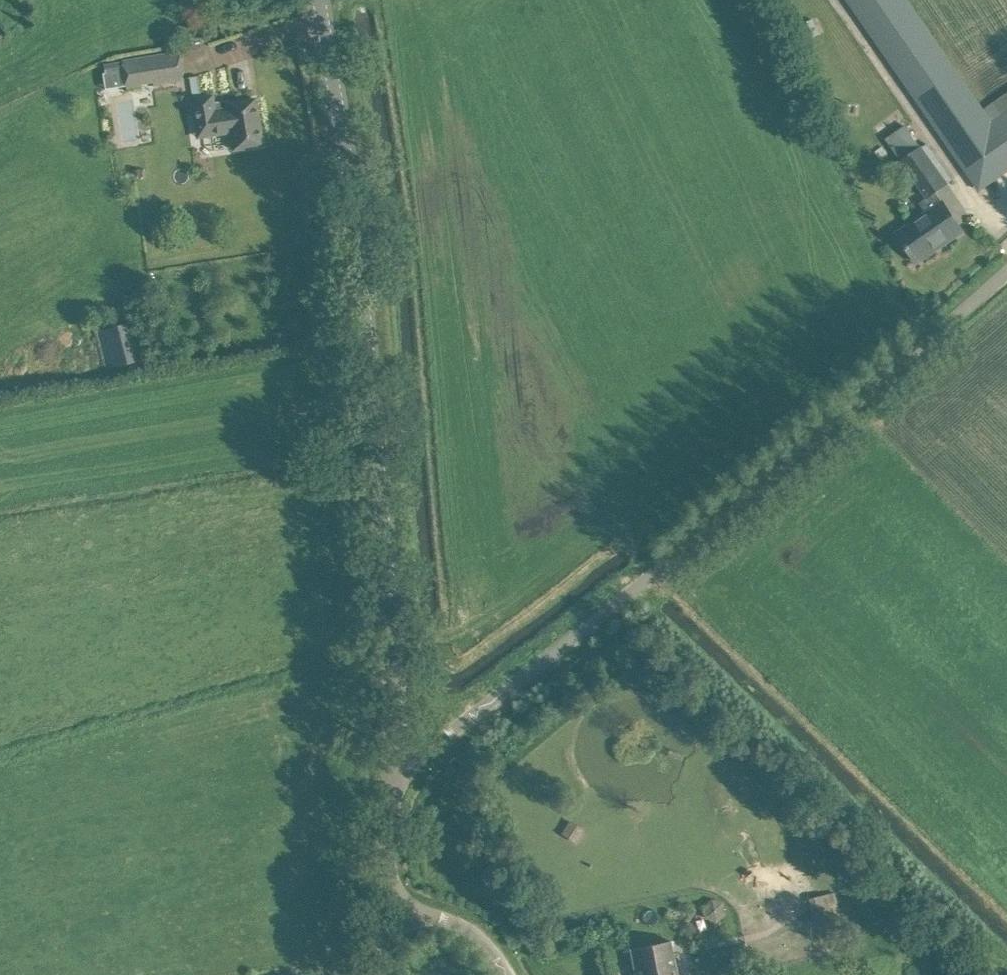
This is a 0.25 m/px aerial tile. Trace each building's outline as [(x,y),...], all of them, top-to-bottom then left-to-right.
[(992,123),(907,0),(850,0),(980,188),(1006,169),(1006,113),(992,123)] [(821,32),(814,16),(803,22),(809,37),(821,32)] [(153,84),(182,79),(178,52),(122,61),(126,88),(142,86),(141,83),(152,81),(153,84)] [(212,95),(192,98),(194,115),(203,113),(206,136),(230,132),(233,149),(262,145),(255,98),(226,103),(227,108),(214,110),(212,95)] [(922,147),(902,161),(928,197),(947,183),(922,147)] [(943,201),(897,233),(917,263),(963,230),(943,201)] [(130,321),(104,323),(106,360),(132,358),(130,321)] [(670,940),(630,948),(635,974),(677,974),(670,940)]
